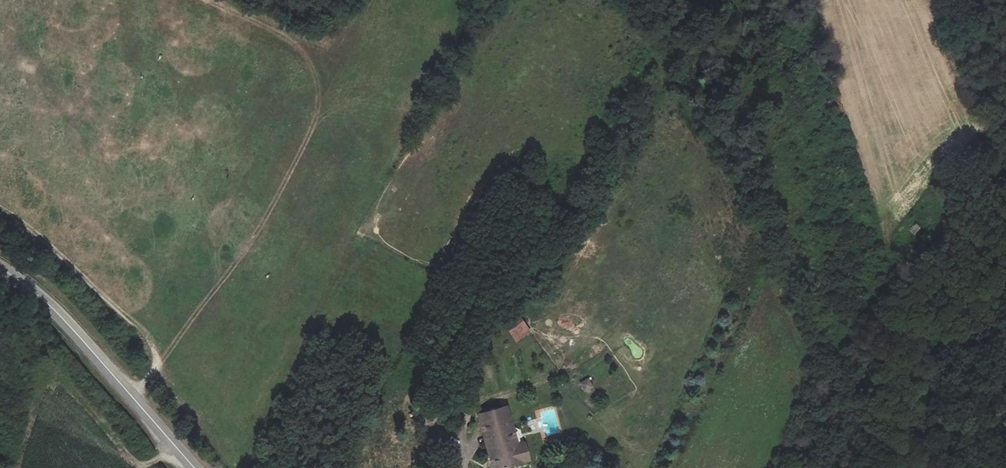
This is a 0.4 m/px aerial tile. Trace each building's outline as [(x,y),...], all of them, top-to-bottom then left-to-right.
[(505,328),(515,343),(530,332),(521,318),(505,328)] [(591,380),(580,380),(580,390),(591,390),(591,380)] [(501,408),(507,427),(510,426),(512,425),(506,406),(501,408)] [(496,467),(517,462),(512,445),(515,444),(510,426),(507,427),(501,408),(480,414),(486,433),(489,432),(496,455),(493,456),(496,467)] [(512,445),(517,462),(529,458),(524,442),(512,445)]
